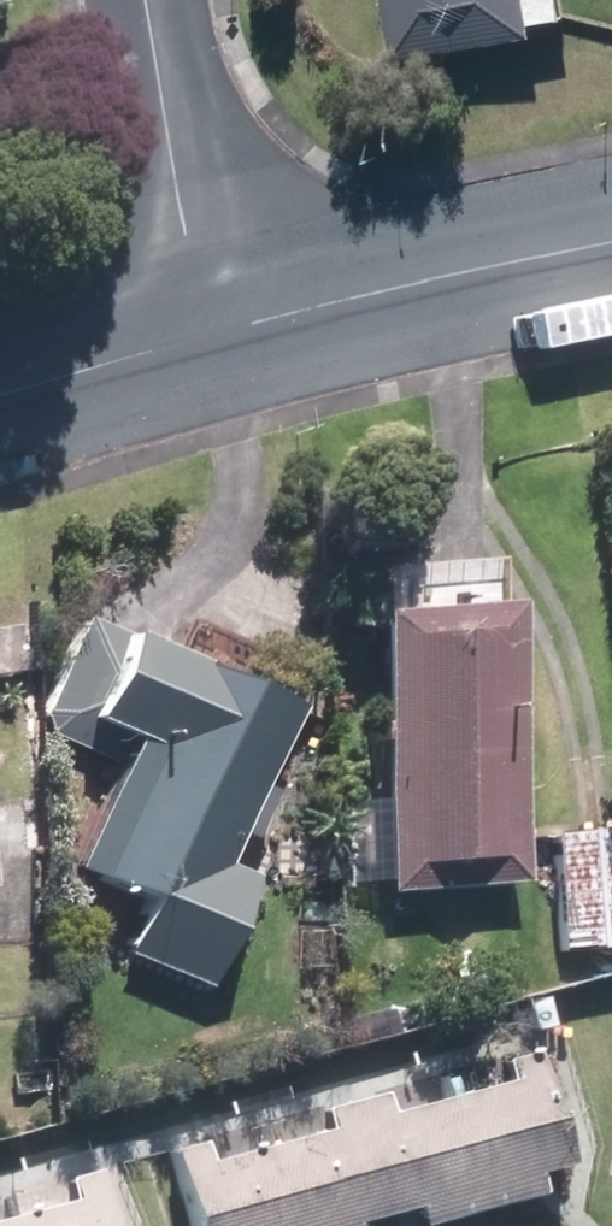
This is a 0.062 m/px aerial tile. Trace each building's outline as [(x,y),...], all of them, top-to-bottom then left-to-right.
[(401,50),(545,27),(541,0),(393,0),(401,50)] [(518,589),(380,596),(395,885),(532,878),(518,589)] [(281,698),(119,635),(87,718),(125,733),(77,856),(110,887),(119,948),(200,979),(240,876),(215,867),(281,698)] [(555,825),(564,936),(611,932),(611,821),(555,825)] [(540,1051),(508,1061),(513,1076),(472,1088),(468,1074),(442,1082),(447,1096),(408,1109),(402,1089),(335,1110),(341,1130),(305,1141),(302,1132),(249,1149),(251,1158),(196,1143),(192,1183),(201,1225),(363,1225),(356,1201),(409,1184),(415,1204),(572,1154),(540,1051)] [(100,1195),(0,1220),(0,1225),(108,1225),(100,1195)]
